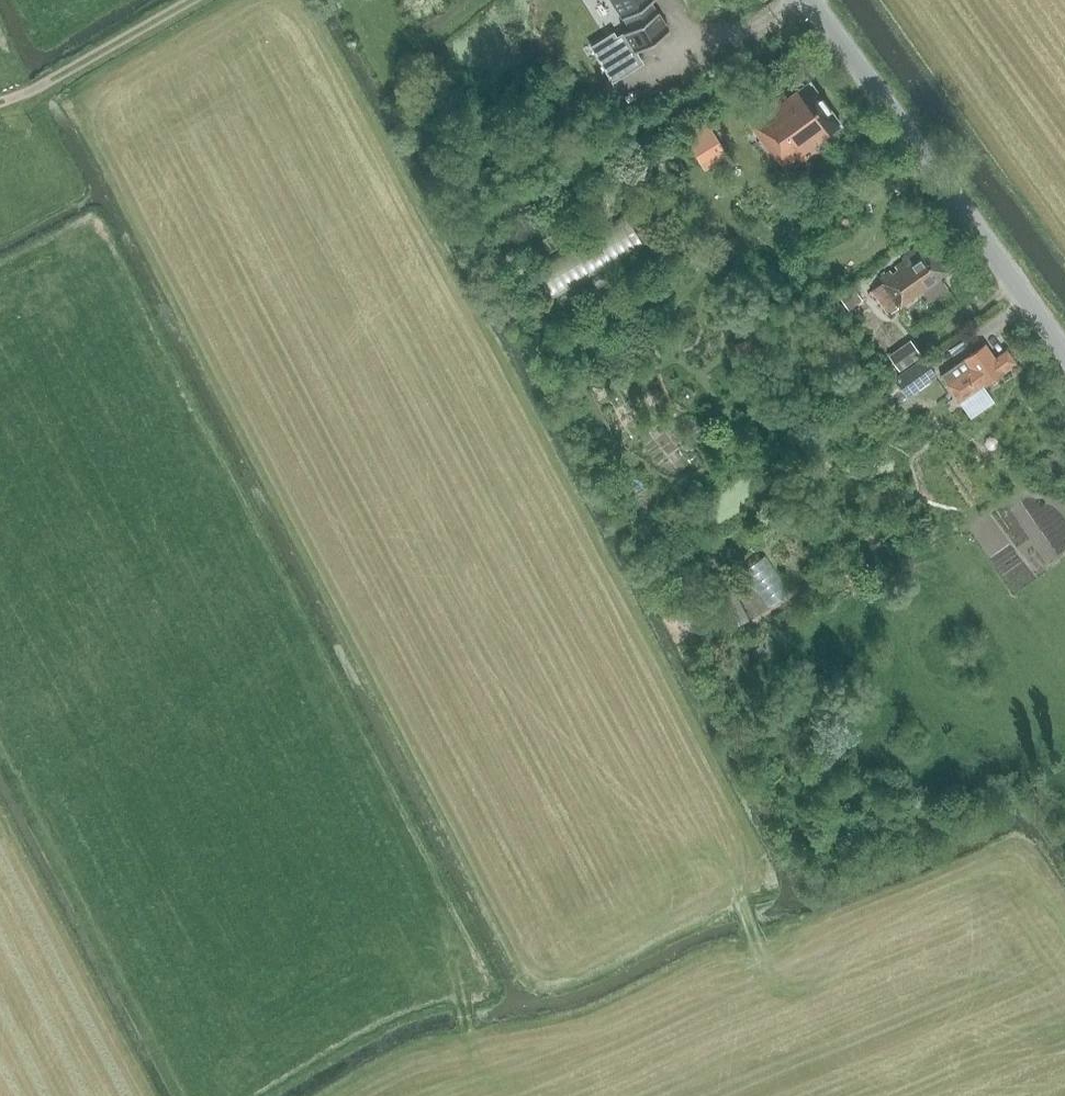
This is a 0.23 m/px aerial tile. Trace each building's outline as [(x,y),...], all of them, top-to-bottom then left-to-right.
[(660,8),(654,0),(613,0),(626,17),(627,16),(634,27),(628,31),(633,39),(606,59),(621,81),(650,60),(642,49),(674,26),(661,7),(660,8)] [(560,63),(580,62),(579,48),(560,49),(560,63)] [(823,138),(841,125),(809,82),(787,98),(784,93),(747,121),(773,157),(774,155),(787,172),(827,143),(823,138)] [(722,148),(716,138),(710,127),(708,123),(685,136),(699,161),(722,148)] [(547,267),(561,294),(647,249),(632,221),(547,267)] [(925,287),(947,271),(926,243),(914,251),(913,249),(903,257),(905,260),(894,268),(879,280),(881,283),(871,291),(888,315),(924,288),(925,287)] [(864,312),(860,306),(858,303),(862,300),(851,284),(837,294),(838,295),(851,313),(854,319),(864,312)] [(899,371),(922,355),(910,340),(888,355),(899,371)] [(1014,362),(1006,351),(995,359),(985,344),(964,359),(970,367),(946,384),(959,402),(1014,362)] [(907,398),(937,377),(923,357),(893,379),(907,398)] [(940,375),(946,384),(970,367),(964,359),(940,375)] [(742,564),(766,604),(789,591),(765,551),(742,564)] [(748,621),(732,587),(716,595),(732,628),(748,621)]
